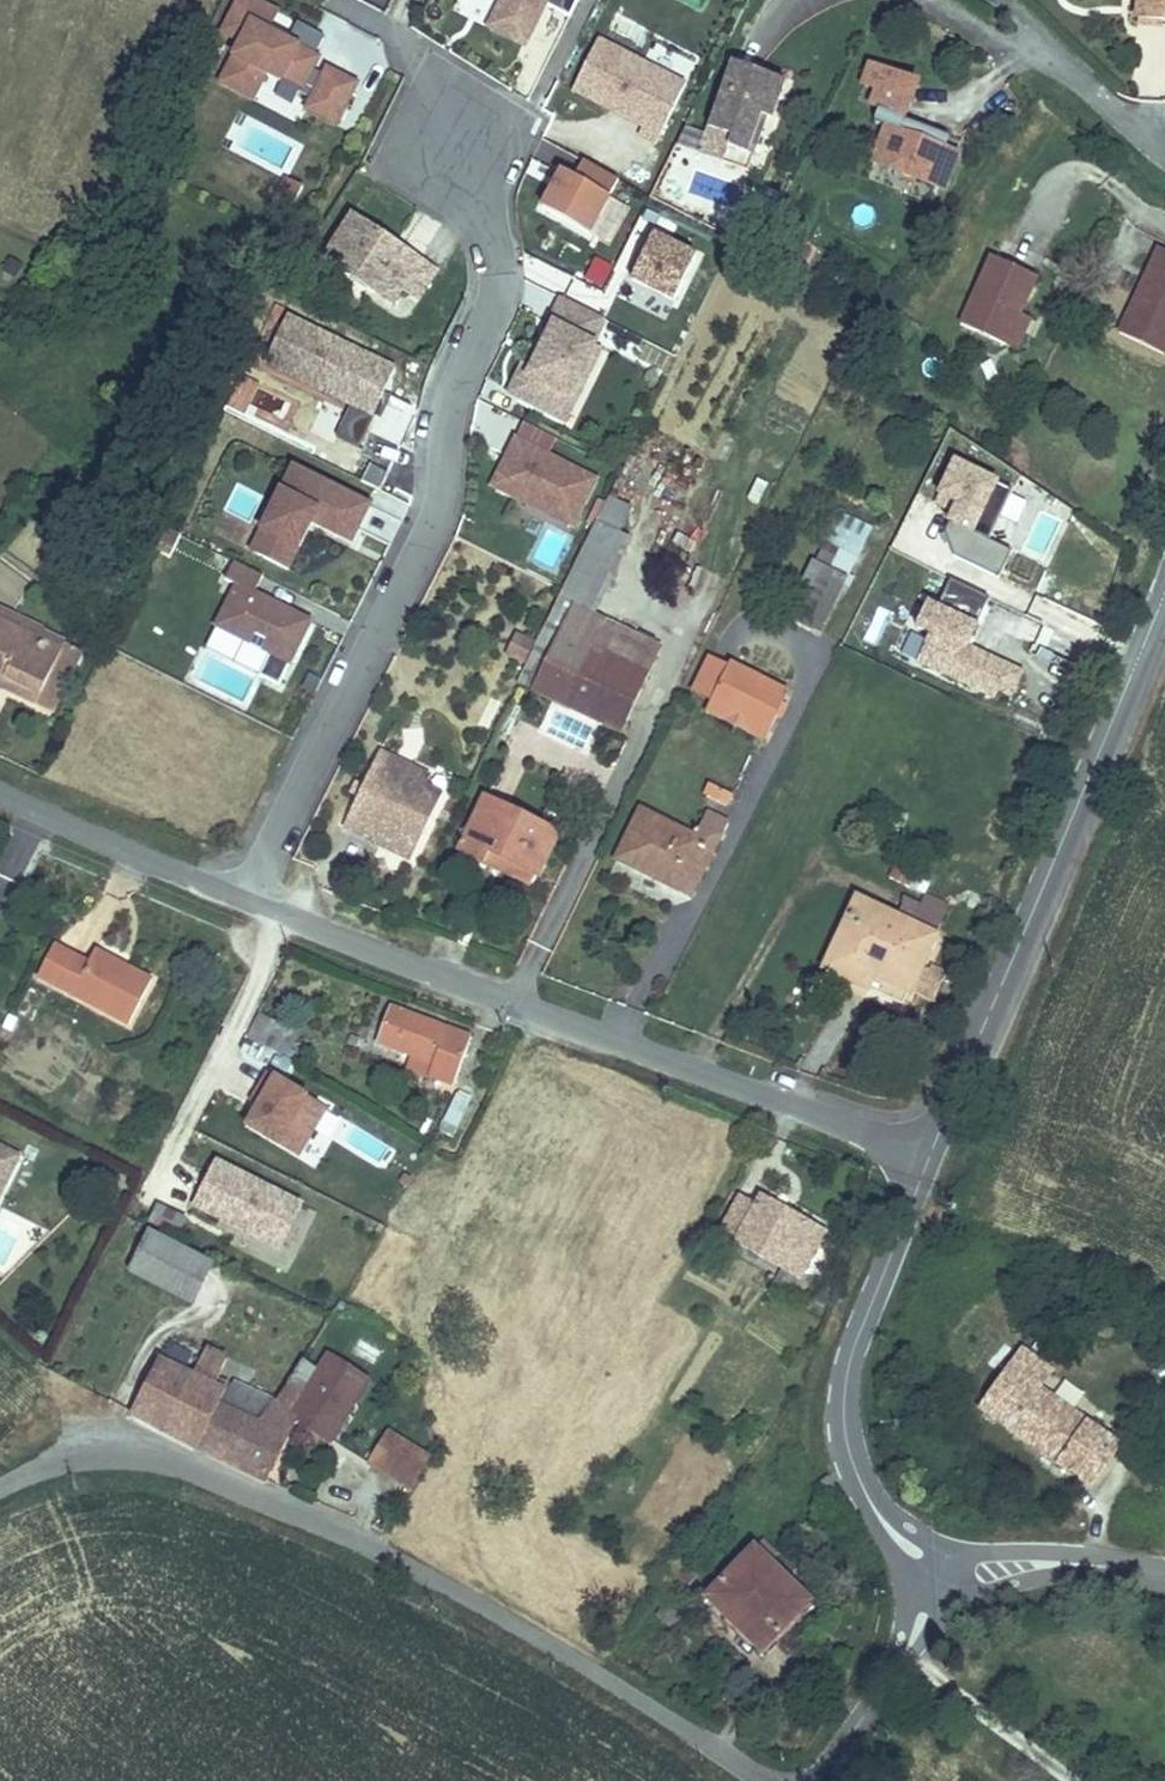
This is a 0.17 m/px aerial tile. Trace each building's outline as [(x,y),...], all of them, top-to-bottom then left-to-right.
[(242,94),(255,68),(268,75),(270,71),(289,80),(287,86),(299,92),(293,102),(323,118),(344,77),(314,61),(310,68),(300,63),(306,51),(302,49),(293,44),(303,26),(286,17),(276,36),(257,26),(266,7),(252,0),(224,0),(210,28),(229,37),(209,77),(242,94)] [(525,46),(548,0),(502,0),(488,27),(525,46)] [(1139,19),(1164,21),(1164,0),(1140,0),(1139,19)] [(312,30),(303,26),(293,44),(302,49),(312,30)] [(639,134),(656,144),(685,86),(600,37),(576,86),(621,112),(625,106),(632,111),(629,117),(644,125),(639,134)] [(752,80),(755,72),(732,64),(729,72),(752,80)] [(946,148),(934,143),(938,132),(905,119),(919,84),(871,66),(864,85),(876,90),(869,107),(878,110),(873,122),(886,127),(878,149),(873,147),(870,155),(876,156),(874,162),(944,189),(958,152),(946,148)] [(773,120),(786,84),(777,80),(755,72),(752,80),(729,72),(709,129),(731,137),(728,147),(754,157),(762,133),(756,130),(762,117),(767,118),(773,120)] [(625,106),(621,112),(629,117),(632,111),(625,106)] [(762,133),(767,118),(762,117),(756,130),(762,133)] [(754,157),(728,147),(731,137),(709,129),(699,155),(748,172),(754,157)] [(946,148),(950,137),(938,132),(934,143),(946,148)] [(619,180),(584,161),(574,178),(563,172),(542,208),(588,234),(619,180)] [(292,180),(276,171),(271,182),(277,185),(272,196),(265,193),(260,203),(276,212),(292,180)] [(421,299),(439,270),(352,217),(325,260),(347,274),(357,259),(379,272),(369,287),(395,304),(405,289),(421,299)] [(654,237),(632,281),(675,303),(697,259),(654,237)] [(805,268),(815,250),(807,245),(797,263),(805,268)] [(1159,248),(1119,333),(1164,355),(1164,352),(1164,251),(1159,248)] [(1021,315),(1037,278),(992,257),(961,325),(1006,346),(1021,315)] [(357,259),(347,274),(369,287),(379,272),(357,259)] [(15,278),(21,266),(11,260),(5,271),(15,278)] [(606,319),(563,298),(549,324),(554,327),(548,338),(553,341),(548,352),(542,349),(532,371),(523,366),(510,393),(543,410),(553,390),(569,398),(579,378),(585,381),(601,349),(593,345),(606,319)] [(1017,350),(1031,319),(1021,315),(1006,346),(1017,350)] [(396,371),(289,317),(266,364),(373,417),(396,371)] [(548,338),(542,349),(548,352),(553,341),(548,338)] [(553,390),(543,410),(565,421),(585,381),(579,378),(569,398),(553,390)] [(573,527),(596,480),(514,439),(493,479),(497,489),(573,527)] [(142,466),(151,453),(135,444),(127,456),(142,466)] [(68,476),(79,461),(67,452),(57,467),(68,476)] [(1012,552),(980,537),(1004,484),(955,462),(932,512),(956,523),(943,551),(1001,577),(1012,552)] [(259,554),(289,569),(309,529),(304,527),(308,519),(312,522),(352,541),(370,505),(294,466),(262,530),(269,534),(259,554)] [(991,532),(1043,562),(1074,509),(1022,479),(991,532)] [(621,535),(631,514),(606,501),(595,523),(616,533),(621,534),(621,535)] [(873,529),(834,511),(828,523),(866,542),(873,529)] [(304,527),(309,529),(312,522),(308,519),(304,527)] [(587,613),(624,537),(621,535),(616,534),(616,533),(595,523),(557,601),(576,608),(587,613)] [(857,559),(866,542),(828,523),(819,541),(824,544),(818,556),(851,573),(857,559)] [(269,534),(262,530),(251,551),(259,554),(269,534)] [(153,549),(134,538),(129,547),(147,558),(153,549)] [(821,633),(847,579),(851,573),(818,556),(815,563),(788,616),(821,633)] [(255,594),(264,576),(235,562),(226,580),(237,586),(217,627),(291,664),(312,622),(255,594)] [(948,585),(943,610),(982,619),(988,594),(948,585)] [(536,690),(576,608),(557,601),(517,681),(536,690)] [(934,605),(908,665),(1011,708),(1026,670),(973,648),(983,625),(934,605)] [(565,704),(604,622),(587,613),(576,608),(536,690),(565,704)] [(0,610),(0,623),(38,641),(42,633),(44,631),(0,610)] [(620,730),(659,647),(604,622),(565,704),(620,730)] [(65,643),(42,633),(38,641),(0,623),(0,686),(3,687),(7,678),(41,695),(65,643)] [(53,711),(82,651),(65,643),(41,695),(37,703),(53,711)] [(712,699),(729,667),(711,658),(695,692),(712,700),(712,699)] [(769,731),(787,694),(730,665),(712,699),(712,700),(711,702),(769,731)] [(37,703),(41,695),(7,678),(3,687),(37,702),(37,703)] [(769,731),(711,702),(708,710),(765,739),(769,731)] [(412,860),(443,796),(426,787),(425,787),(422,792),(389,777),(397,761),(380,753),(364,787),(363,789),(359,797),(347,822),(365,831),(370,827),(371,825),(378,828),(374,835),(378,844),(412,860)] [(431,777),(397,761),(389,777),(422,792),(425,787),(426,787),(431,777)] [(363,789),(364,787),(357,783),(352,793),(359,797),(363,789)] [(728,802),(732,795),(711,785),(708,792),(728,802)] [(538,875),(558,834),(486,799),(460,850),(485,862),(490,852),(537,875),(538,875)] [(693,897),(729,824),(707,813),(695,837),(641,809),(616,859),(671,886),(678,870),(686,873),(678,890),(693,897)] [(374,835),(378,828),(371,825),(370,827),(365,831),(347,822),(344,828),(378,844),(374,835)] [(537,875),(490,852),(485,862),(533,885),(537,875)] [(678,890),(686,873),(678,870),(671,886),(678,890)] [(943,927),(949,904),(901,891),(895,915),(943,927)] [(914,983),(935,938),(858,900),(826,968),(853,981),(860,967),(861,963),(871,968),(869,971),(910,991),(911,988),(914,983)] [(56,986),(72,954),(55,945),(39,977),(56,986)] [(130,1024),(153,980),(96,950),(89,963),(72,954),(56,986),(130,1024)] [(871,968),(861,963),(860,967),(869,971),(871,968)] [(937,1001),(945,982),(921,969),(914,983),(911,988),(937,1001)] [(454,1085),(472,1037),(445,1027),(392,1007),(378,1043),(396,1049),(415,1056),(411,1068),(411,1069),(454,1085)] [(287,1057),(299,1035),(264,1017),(259,1014),(248,1035),(287,1057)] [(12,1031),(18,1019),(10,1015),(5,1028),(12,1031)] [(357,1047),(360,1039),(353,1035),(349,1043),(357,1047)] [(411,1068),(415,1056),(396,1049),(391,1061),(411,1068)] [(258,1107),(246,1126),(298,1157),(314,1130),(325,1112),(327,1109),(268,1074),(258,1091),(264,1095),(258,1107)] [(264,1095),(258,1091),(251,1103),(258,1107),(264,1095)] [(458,1128),(472,1100),(458,1093),(444,1120),(458,1128)] [(325,1112),(314,1130),(330,1139),(340,1121),(325,1112)] [(458,1128),(444,1120),(440,1129),(454,1137),(458,1128)] [(20,1157),(2,1148),(0,1152),(0,1178),(8,1182),(20,1157)] [(293,1218),(178,1172),(166,1202),(280,1249),(293,1218)] [(409,1187),(414,1179),(406,1174),(401,1183),(409,1187)] [(0,1178),(0,1199),(8,1182),(0,1178)] [(826,1233),(791,1214),(789,1217),(780,1213),(782,1209),(762,1198),(758,1206),(741,1196),(720,1233),(784,1268),(800,1277),(801,1278),(826,1233)] [(158,1207),(152,1226),(182,1235),(188,1216),(158,1207)] [(190,1301),(210,1263),(149,1232),(130,1270),(190,1301)] [(236,1263),(241,1255),(250,1239),(239,1233),(226,1257),(236,1263)] [(249,1260),(258,1244),(250,1239),(241,1255),(249,1260)] [(264,1269),(258,1266),(254,1271),(261,1275),(264,1269)] [(789,1297),(800,1277),(784,1268),(773,1288),(789,1297)] [(1121,1447),(1039,1390),(1054,1372),(1021,1349),(981,1407),(1008,1427),(1058,1461),(1093,1485),(1121,1447)] [(260,1422),(274,1401),(235,1383),(227,1390),(217,1386),(227,1359),(208,1350),(193,1378),(159,1361),(132,1413),(197,1447),(220,1405),(260,1422)] [(346,1416),(369,1381),(330,1356),(321,1370),(304,1396),(288,1385),(275,1403),(274,1403),(260,1422),(220,1405),(197,1447),(265,1481),(294,1419),(321,1436),(337,1410),(346,1416)] [(304,1396),(321,1370),(304,1360),(290,1381),(288,1385),(304,1396)] [(330,1441),(346,1416),(337,1410),(321,1436),(330,1441)] [(411,1489),(430,1459),(389,1432),(370,1463),(411,1489)] [(833,1490),(827,1478),(817,1484),(824,1495),(833,1490)] [(780,1554),(764,1540),(755,1549),(771,1563),(780,1554)] [(771,1563),(755,1549),(707,1598),(757,1647),(773,1631),(779,1636),(796,1619),(811,1602),(771,1563)] [(586,1576),(599,1560),(593,1555),(580,1572),(586,1576)] [(650,1596),(657,1587),(652,1583),(649,1587),(645,1592),(650,1596)] [(800,1623),(816,1607),(811,1602),(796,1619),(800,1623)] [(763,1652),(779,1636),(773,1631),(757,1647),(763,1652)] [(731,1711),(738,1704),(733,1699),(726,1706),(731,1711)]
